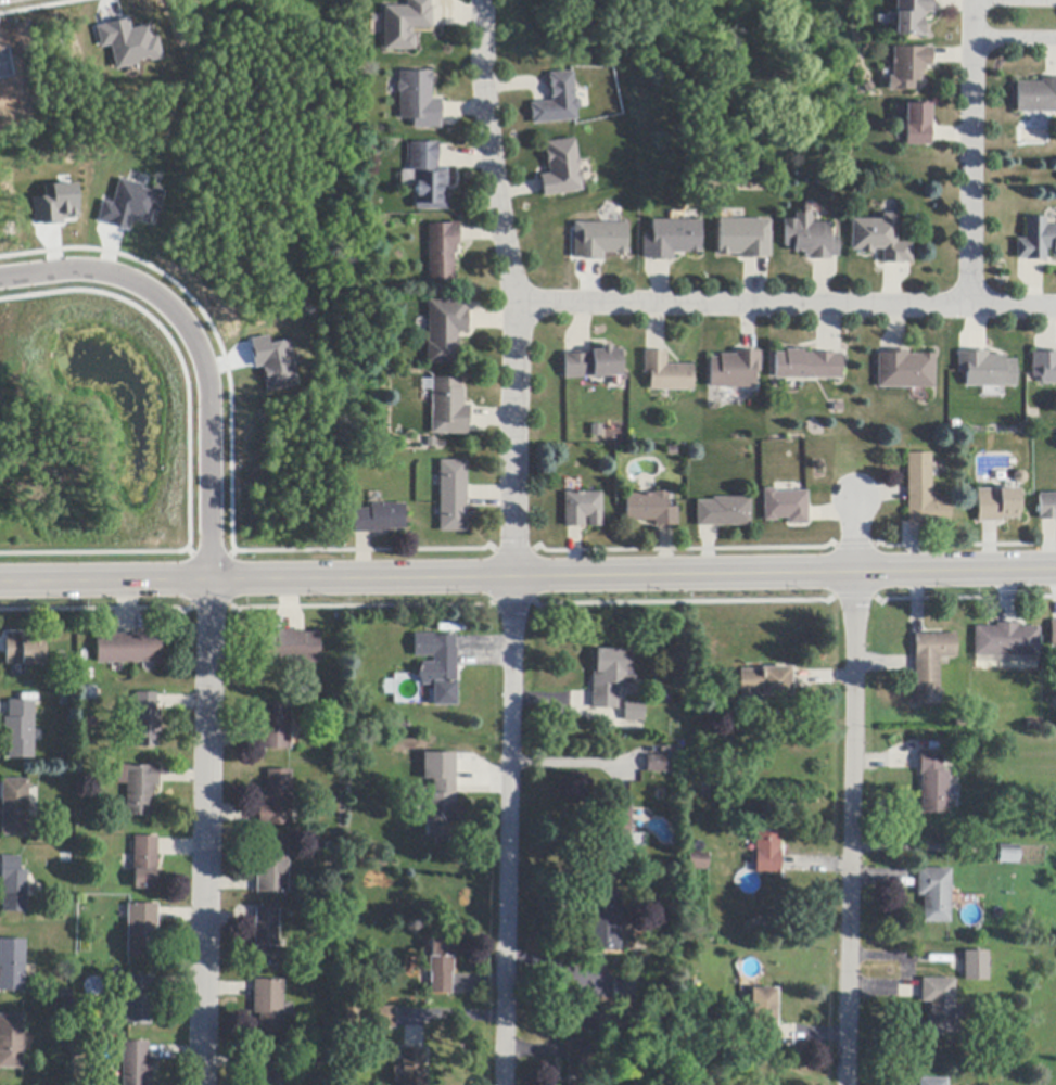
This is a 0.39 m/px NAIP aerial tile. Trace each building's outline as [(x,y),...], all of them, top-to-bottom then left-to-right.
[(407,7),(407,0),(430,0),(430,7),(432,7),(432,26),(432,29),(411,29),(411,35),(415,35),(415,39),(416,39),(416,48),(415,48),(415,51),(384,51),(384,35),(384,15),(384,7),(407,7)] [(895,35),(896,0),(932,0),(932,11),(933,11),(933,12),(932,14),(924,14),(924,23),(925,23),(925,37),(916,37),(916,36),(895,35)] [(94,24),(99,46),(109,44),(113,67),(159,57),(155,35),(148,36),(146,24),(128,28),(126,18),(94,24)] [(932,48),(932,49),(931,63),(931,66),(926,66),(926,72),(919,72),(919,82),(915,82),(915,91),(903,91),(903,92),(889,92),(889,77),(892,77),(892,64),(893,64),(893,59),(892,59),(892,48),(923,48),(932,48)] [(574,89),(574,91),(575,98),(574,98),(574,99),(576,99),(580,101),(580,107),(580,108),(577,111),(575,111),(576,122),(532,125),(531,119),(530,116),(531,116),(531,113),(530,113),(529,110),(530,110),(530,104),(533,103),(548,102),(550,102),(550,99),(549,99),(548,86),(549,85),(549,81),(548,81),(548,78),(549,78),(548,74),(572,72),(574,89)] [(441,104),(441,122),(440,122),(440,126),(440,129),(412,129),(412,119),(399,119),(399,95),(399,93),(397,92),(397,84),(399,81),(399,79),(398,73),(431,73),(431,100),(441,100),(441,104)] [(1046,79),(1055,79),(1055,113),(1017,113),(1017,82),(1042,82),(1042,79),(1046,79)] [(931,128),(931,142),(931,146),(906,146),(906,126),(905,126),(905,105),(931,105),(931,128)] [(582,191),(540,197),(540,194),(542,194),(542,193),(539,180),(539,179),(538,179),(538,176),(548,175),(547,165),(546,165),(545,162),(546,162),(545,155),(544,155),(544,152),(545,152),(544,143),(573,139),(576,159),(578,159),(580,167),(577,167),(578,170),(581,170),(582,181),(580,182),(582,191)] [(437,145),(437,162),(436,162),(436,168),(447,168),(447,169),(447,210),(415,210),(415,205),(414,205),(414,195),(415,195),(415,189),(415,184),(414,184),(414,174),(415,174),(415,170),(410,170),(410,161),(407,161),(407,145),(410,145),(410,144),(432,144),(432,143),(437,143),(437,145)] [(96,220),(128,229),(131,217),(148,222),(151,210),(157,212),(163,191),(117,179),(111,202),(101,199),(96,220)] [(32,223),(63,222),(63,216),(77,215),(76,182),(42,183),(42,195),(31,196),(32,223)] [(885,215),(896,215),(896,217),(896,243),(912,243),(912,264),(911,264),(903,264),(903,265),(883,265),(882,265),(882,250),(874,250),(874,254),(861,254),(861,252),(851,252),(851,220),(882,220),(882,215),(885,215)] [(1046,227),(1055,227),(1055,256),(1055,257),(1052,257),(1052,251),(1046,251),(1045,261),(1043,261),(1043,260),(1028,260),(1028,263),(1026,263),(1026,260),(1018,260),(1017,260),(1017,240),(1026,240),(1026,218),(1045,218),(1046,218),(1046,227)] [(669,261),(651,261),(651,259),(645,259),(641,259),(641,237),(651,237),(651,220),(700,221),(700,254),(673,254),(673,261),(669,261)] [(730,220),(743,220),(761,220),(761,234),(771,234),(771,258),(768,258),(762,258),(762,260),(743,259),(740,259),(740,255),(729,255),(729,256),(717,256),(717,252),(718,252),(718,220),(730,220)] [(799,225),(806,225),(817,225),(830,225),(830,238),(839,238),(838,257),(837,257),(831,257),(831,260),(813,260),(809,260),(809,258),(803,258),(803,253),(793,253),(793,247),(785,247),(785,227),(784,227),(784,220),(799,220),(799,225)] [(458,228),(459,241),(459,246),(454,246),(455,254),(451,254),(453,271),(454,271),(454,284),(450,284),(450,283),(429,284),(428,225),(449,225),(449,224),(458,222),(458,228)] [(598,261),(583,261),(583,259),(575,259),(573,259),(573,239),(581,239),(581,224),(627,224),(627,229),(626,229),(626,250),(627,250),(627,254),(602,254),(602,261),(598,261)] [(466,303),(466,311),(467,311),(467,330),(467,333),(457,333),(457,341),(458,341),(458,353),(457,353),(457,363),(428,365),(427,342),(429,342),(428,302),(466,301),(466,303)] [(287,339),(267,342),(266,335),(248,338),(253,367),(260,365),(264,390),(295,385),(287,339)] [(563,380),(562,354),(565,354),(589,352),(591,352),(591,350),(601,350),(600,346),(603,346),(603,347),(609,346),(610,346),(611,350),(621,349),(621,376),(563,380)] [(816,354),(835,354),(841,354),(842,355),(841,380),(798,380),(789,380),(775,380),(776,354),(786,354),(786,350),(805,350),(805,354),(813,354),(816,354)] [(741,352),(755,353),(761,353),(761,373),(755,373),(755,388),(738,388),(720,388),(710,388),(710,358),(721,358),(721,355),(736,355),(736,352),(741,352)] [(906,352),(908,352),(908,355),(921,355),(921,354),(934,355),(934,390),(878,388),(878,355),(888,355),(888,354),(888,352),(906,352)] [(985,352),(988,352),(988,356),(1005,356),(1005,360),(1016,360),(1015,388),(965,387),(966,374),(958,373),(958,353),(959,353),(967,354),(967,352),(985,352)] [(646,353),(664,353),(666,353),(666,366),(694,366),(694,392),(670,392),(660,392),(649,391),(649,376),(644,376),(644,353),(646,353)] [(1040,353),(1055,353),(1055,384),(1040,384),(1040,379),(1031,379),(1031,354),(1034,354),(1040,354),(1040,353)] [(470,409),(470,426),(467,426),(467,433),(467,435),(444,435),(444,425),(432,424),(432,405),(432,381),(432,380),(461,380),(461,388),(463,388),(463,406),(470,406),(470,409)] [(919,524),(911,524),(907,524),(907,501),(907,488),(907,454),(930,454),(931,500),(949,500),(949,524),(919,524)] [(467,487),(467,508),(467,533),(440,533),(440,516),(440,508),(440,486),(440,477),(440,461),(468,461),(467,487)] [(1013,475),(1017,471),(1021,472),(1026,475),(1026,481),(1022,484),(1017,484),(1014,481),(1013,475)] [(804,492),(807,492),(809,509),(809,521),(809,524),(789,525),(788,519),(777,519),(777,521),(764,522),(764,490),(775,489),(776,489),(776,493),(804,492)] [(995,522),(983,523),(977,523),(977,490),(1018,489),(1019,514),(1018,514),(1018,519),(1001,520),(1001,522),(995,522)] [(581,527),(568,528),(564,528),(564,494),(601,493),(601,527),(588,528),(588,518),(584,518),(584,527),(581,527)] [(669,494),(669,498),(666,498),(666,508),(674,508),(678,508),(678,526),(673,526),(660,526),(654,526),(654,521),(626,522),(625,495),(639,495),(653,494),(653,493),(656,493),(669,493),(669,494)] [(1039,495),(1055,494),(1055,520),(1042,521),(1038,521),(1038,516),(1039,516),(1039,495)] [(751,526),(718,527),(699,527),(697,527),(696,501),(713,501),(713,498),(751,498),(751,526)] [(371,534),(356,534),(354,534),(354,510),(371,510),(371,506),(405,505),(405,529),(389,531),(389,534),(371,534)] [(998,624),(1015,624),(1018,624),(1018,628),(1039,628),(1039,656),(975,656),(975,627),(996,627),(996,624),(998,624)] [(304,634),(318,634),(318,663),(262,665),(262,635),(276,635),(277,635),(277,631),(303,630),(303,634),(304,634)] [(5,666),(5,653),(5,639),(5,636),(31,635),(31,641),(43,641),(44,665),(5,666)] [(97,636),(112,635),(144,635),(158,635),(160,663),(97,664),(97,636)] [(454,638),(454,649),(456,649),(456,666),(457,684),(456,684),(456,706),(432,706),(432,686),(421,686),(417,675),(421,663),(432,663),(432,656),(414,658),(412,635),(434,635),(434,636),(454,636),(454,638)] [(949,658),(942,658),(938,658),(938,704),(915,704),(914,673),(914,655),(915,655),(915,635),(924,635),(955,635),(955,658),(949,658)] [(619,686),(618,711),(591,710),(593,693),(593,671),(596,671),(596,651),(632,651),(632,674),(633,674),(633,686),(619,686)] [(791,672),(792,686),(792,697),(762,697),(762,694),(761,694),(753,694),(753,705),(742,705),(741,705),(741,694),(740,694),(740,671),(762,671),(762,668),(791,668),(791,672)] [(82,687),(96,687),(96,700),(82,700),(82,687)] [(156,697),(156,709),(156,711),(161,712),(160,733),(157,733),(157,749),(136,749),(137,693),(156,693),(156,697)] [(34,702),(33,758),(8,758),(9,740),(3,740),(4,718),(9,718),(9,716),(9,704),(9,701),(34,702)] [(644,723),(624,723),(625,703),(644,703),(644,723)] [(290,704),(290,750),(259,750),(259,746),(260,735),(260,717),(264,717),(265,704),(290,704)] [(391,724),(407,724),(407,733),(391,733),(391,724)] [(419,753),(403,752),(403,740),(419,740),(419,753)] [(941,753),(941,773),(947,773),(947,777),(947,809),(947,814),(920,814),(920,775),(919,775),(919,769),(919,752),(925,752),(925,753),(941,753)] [(455,794),(455,819),(451,819),(451,838),(427,838),(427,804),(427,794),(432,794),(432,793),(432,780),(423,780),(423,754),(455,754),(455,794)] [(650,756),(665,757),(665,773),(664,773),(647,771),(647,756),(650,756)] [(158,770),(158,782),(158,786),(152,786),(152,797),(150,797),(150,816),(126,815),(127,784),(117,784),(118,766),(152,766),(158,766),(158,770)] [(291,771),(290,810),(290,824),(290,825),(267,825),(267,826),(257,826),(257,822),(257,807),(257,803),(264,804),(264,789),(267,789),(267,770),(291,771)] [(28,788),(28,818),(27,837),(1,837),(1,796),(1,783),(2,779),(28,780),(28,788)] [(609,805),(628,805),(631,805),(629,809),(629,830),(628,866),(605,866),(606,805),(609,805)] [(779,857),(779,871),(779,873),(755,873),(756,851),(756,837),(756,831),(779,832),(779,857)] [(157,840),(156,855),(156,873),(155,873),(154,890),(133,890),(133,872),(133,871),(133,857),(133,837),(157,838),(157,840)] [(287,881),(287,893),(287,894),(255,893),(255,891),(255,879),(255,859),(263,860),(263,841),(287,841),(285,861),(288,861),(287,881)] [(997,853),(998,852),(998,847),(998,846),(1018,846),(1018,864),(998,864),(998,856),(996,855),(997,853)] [(689,854),(708,854),(708,871),(689,870),(689,854)] [(26,871),(25,914),(2,912),(2,882),(0,882),(1,873),(1,861),(1,857),(20,857),(18,871),(26,871)] [(950,870),(949,923),(923,923),(923,896),(916,896),(916,889),(917,872),(917,869),(950,870)] [(620,893),(620,907),(632,907),(633,907),(633,926),(620,926),(620,949),(620,950),(605,950),(590,950),(588,950),(588,909),(595,909),(595,891),(621,891),(620,893)] [(157,909),(156,921),(156,940),(152,939),(151,958),(126,958),(127,920),(127,908),(127,904),(157,905),(157,909)] [(278,920),(278,931),(278,948),(276,948),(276,966),(254,966),(254,948),(254,928),(255,909),(278,909),(278,920)] [(450,974),(450,994),(430,994),(430,972),(429,972),(429,956),(431,956),(431,936),(451,936),(451,957),(454,957),(454,973),(450,973),(450,974)] [(24,992),(0,992),(0,940),(25,941),(24,992)] [(964,972),(964,966),(954,966),(954,960),(964,960),(964,956),(964,952),(987,952),(988,981),(964,981),(964,972)] [(155,979),(155,992),(155,994),(151,994),(150,1026),(126,1025),(126,975),(149,975),(155,975),(155,979)] [(954,980),(953,1018),(953,1034),(953,1036),(929,1036),(930,1003),(920,1003),(920,998),(920,981),(920,979),(954,980)] [(283,981),(282,1034),(258,1033),(258,1014),(252,1014),(253,997),(253,984),(253,980),(283,981)] [(778,1025),(778,1044),(755,1044),(755,1027),(751,1027),(751,1013),(751,992),(751,988),(777,990),(777,1005),(778,1005),(778,1014),(776,1014),(776,1024),(778,1024),(778,1025)] [(395,1005),(395,1026),(371,1026),(371,1005),(395,1005)] [(357,1007),(356,1021),(345,1021),(346,1007),(357,1007)] [(22,1070),(0,1069),(0,1016),(23,1017),(22,1070)] [(598,1082),(598,1084),(567,1084),(568,1064),(565,1064),(565,1059),(567,1046),(567,1042),(599,1042),(599,1064),(595,1064),(595,1082),(598,1082)] [(147,1077),(147,1084),(122,1084),(122,1080),(122,1068),(123,1043),(148,1044),(148,1046),(148,1058),(151,1058),(151,1059),(151,1077),(147,1077)] [(277,1070),(277,1084),(253,1084),(253,1069),(253,1052),(253,1050),(277,1050),(277,1070)] [(427,1068),(426,1084),(402,1084),(402,1067),(403,1067),(403,1050),(404,1050),(422,1050),(425,1050),(424,1068),(427,1068)]
